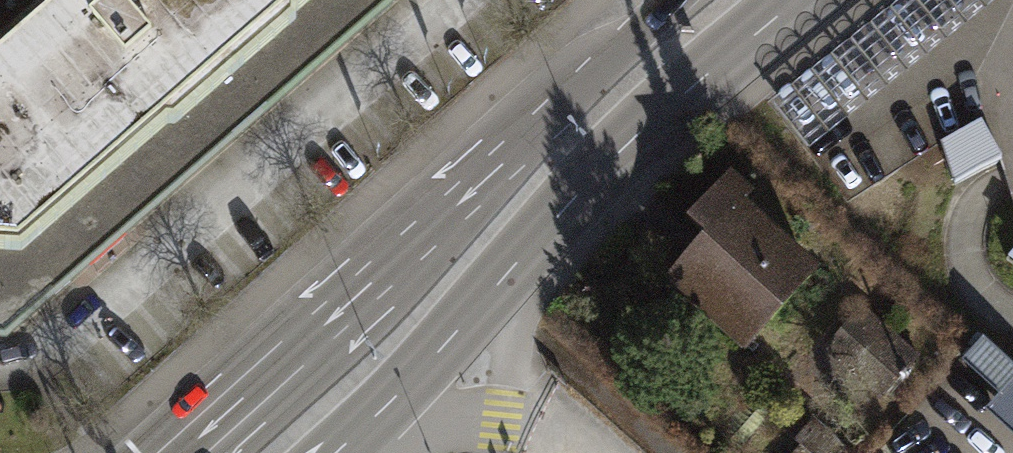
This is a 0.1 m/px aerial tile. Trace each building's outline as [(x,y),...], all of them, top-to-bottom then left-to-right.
[(2,328),(201,155),(267,99),(332,42),(380,0),(0,0),(0,328),(2,328)] [(771,105),(805,146),(984,0),(900,0),(771,105)] [(996,118),(948,127),(954,163),(1002,154),(996,118)] [(815,272),(737,199),(663,278),(741,350),(815,272)] [(913,365),(860,315),(829,348),(882,397),(913,365)]
